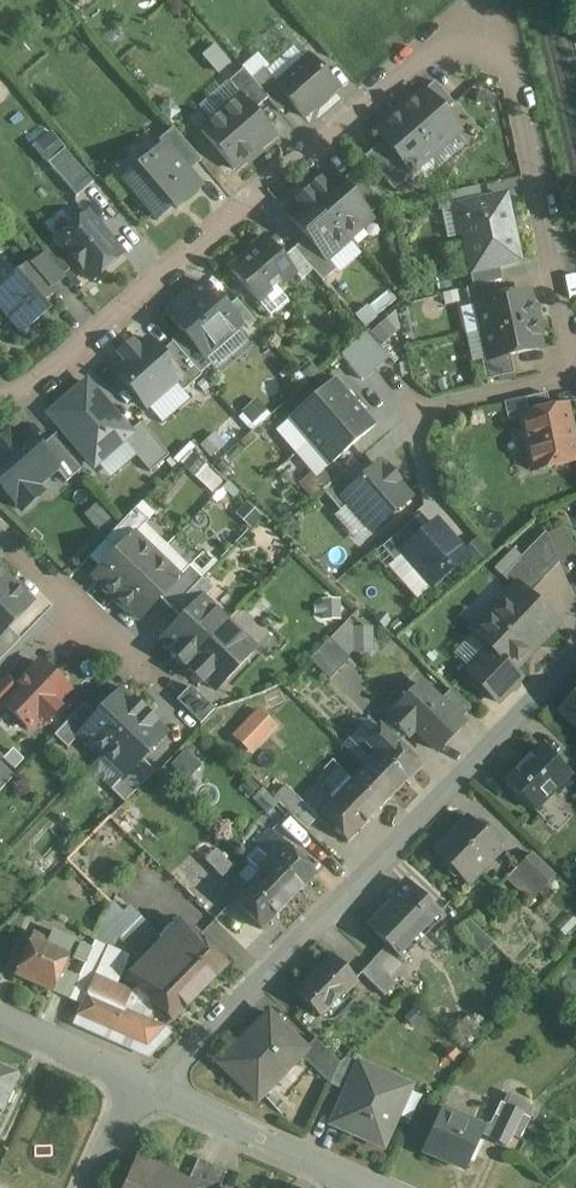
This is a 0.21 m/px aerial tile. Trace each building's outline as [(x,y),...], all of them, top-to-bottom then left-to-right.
[(310,56),(277,84),(291,100),(303,115),(336,87),(310,56)] [(242,94),(254,109),(269,97),(252,78),(244,68),(230,80),(242,94)] [(263,68),(252,78),(269,97),(279,110),(291,100),(277,84),(263,68)] [(192,90),(200,101),(224,85),(216,74),(192,90)] [(424,90),(443,112),(454,102),(435,80),(424,90)] [(424,90),(400,110),(435,150),(459,130),(443,112),(424,90)] [(202,128),(235,167),(275,133),(254,109),(242,94),(229,105),(224,105),(215,112),(214,118),(202,128)] [(384,139),(411,170),(435,150),(400,110),(377,130),(384,139)] [(164,145),(187,173),(202,160),(173,126),(158,139),(164,145)] [(411,170),(384,139),(366,155),(395,188),(413,172),(411,170)] [(127,178),(157,214),(172,202),(175,206),(198,186),(187,173),(164,145),(140,165),(141,166),(127,178)] [(48,162),(76,195),(93,181),(65,148),(48,162)] [(355,168),(341,180),(369,213),(383,201),(355,168)] [(309,189),(350,237),(373,217),(369,213),(341,180),(331,169),(309,189)] [(308,235),(326,256),(350,237),(309,189),(285,209),(308,235)] [(472,270),(520,261),(506,194),(458,204),(472,270)] [(82,265),(93,278),(122,253),(111,240),(111,237),(105,230),(102,230),(87,212),(58,237),(71,252),(70,257),(76,265),(82,265)] [(295,246),(314,267),(324,279),(336,268),(326,256),(308,235),(295,246)] [(232,268),(259,299),(295,268),(284,256),(268,237),(232,268)] [(284,256),(295,268),(302,277),(314,267),(295,246),(284,256)] [(46,253),(35,262),(54,285),(65,276),(46,253)] [(0,266),(0,285),(19,267),(9,257),(0,266)] [(0,287),(0,310),(20,334),(41,316),(37,312),(50,301),(48,298),(58,289),(54,285),(35,262),(33,259),(0,287)] [(205,354),(241,323),(203,280),(167,311),(183,330),(204,355),(205,354)] [(477,301),(498,297),(495,281),(467,287),(470,302),(477,301)] [(534,319),(528,290),(498,297),(477,301),(483,329),(534,319)] [(540,348),(534,319),(483,329),(489,358),(510,354),(540,348)] [(173,342),(199,372),(212,361),(205,354),(204,355),(183,330),(172,340),(173,342)] [(113,368),(146,407),(176,381),(181,377),(161,353),(148,338),(137,347),(132,342),(119,353),(124,358),(113,368)] [(161,353),(181,377),(176,381),(183,389),(201,374),(199,372),(173,342),(161,353)] [(373,347),(342,373),(369,405),(400,379),(373,347)] [(514,372),(510,354),(489,358),(482,360),(486,378),(514,372)] [(355,402),(334,378),(285,421),(305,444),(355,402)] [(86,382),(50,413),(94,464),(131,432),(86,382)] [(550,409),(547,393),(505,402),(508,419),(522,417),(522,415),(550,409)] [(375,425),(355,402),(305,444),(325,467),(375,425)] [(522,415),(522,417),(533,470),(575,460),(575,452),(566,406),(550,409),(522,415)] [(21,509),(41,492),(36,486),(56,469),(38,448),(21,428),(10,438),(7,434),(0,440),(0,484),(21,509)] [(51,436),(38,448),(56,469),(67,481),(80,470),(51,436)] [(216,489),(228,475),(190,443),(178,457),(216,489)] [(344,494),(367,473),(356,460),(324,489),(341,508),(349,500),(344,494)] [(374,528),(410,496),(396,481),(399,479),(388,467),(386,469),(380,462),(367,473),(344,494),(349,500),(374,528)] [(250,501),(240,512),(255,525),(265,513),(250,501)] [(106,539),(119,551),(134,534),(148,521),(136,509),(106,539)] [(403,550),(426,529),(415,517),(383,545),(395,558),(403,550)] [(403,550),(433,582),(466,553),(436,520),(426,529),(403,550)] [(518,586),(527,595),(559,563),(546,532),(505,573),(518,586)] [(104,589),(114,599),(157,556),(134,534),(119,551),(94,576),(106,587),(104,589)] [(138,618),(179,577),(157,556),(114,599),(125,610),(128,608),(138,618)] [(9,581),(0,573),(0,590),(9,581)] [(201,578),(171,609),(182,619),(202,598),(203,599),(213,589),(201,578)] [(9,581),(0,590),(0,635),(8,627),(31,603),(9,581)] [(467,672),(497,701),(521,677),(515,670),(558,626),(527,595),(518,586),(474,631),(491,647),(467,672)] [(182,619),(163,639),(173,649),(170,652),(184,666),(187,662),(227,622),(203,599),(202,598),(182,619)] [(227,622),(187,662),(191,666),(188,669),(202,683),(205,679),(215,689),(254,648),(227,622)] [(8,627),(0,635),(0,660),(20,639),(8,627)] [(329,638),(310,659),(330,678),(350,658),(329,638)] [(68,689),(40,662),(16,686),(1,702),(5,705),(30,729),(41,717),(46,721),(59,708),(54,703),(68,689)] [(0,681),(0,710),(5,705),(1,702),(16,686),(5,675),(0,681)] [(415,728),(437,749),(462,724),(459,721),(439,700),(421,683),(389,716),(408,735),(415,728)] [(215,709),(190,686),(176,700),(201,723),(215,709)] [(555,711),(575,731),(575,688),(555,711)] [(97,715),(78,734),(79,735),(100,756),(144,710),(143,710),(134,702),(134,701),(133,700),(121,689),(97,715)] [(449,690),(439,700),(459,721),(469,710),(449,690)] [(84,703),(54,734),(67,747),(79,735),(78,734),(97,715),(84,703)] [(275,724),(259,709),(234,736),(251,750),(275,724)] [(145,711),(144,710),(100,756),(122,777),(123,778),(142,758),(166,732),(155,721),(154,720),(153,720),(145,711)] [(420,762),(383,728),(367,744),(376,752),(363,765),(392,793),(420,762)] [(545,743),(509,780),(534,805),(570,767),(545,743)] [(142,758),(123,778),(122,777),(111,788),(124,801),(155,771),(142,758)] [(363,765),(326,806),(330,809),(324,815),(349,838),(392,793),(363,765)] [(285,784),(273,796),(278,801),(305,828),(317,816),(285,784)] [(244,804),(260,820),(278,801),(273,796),(262,785),(244,804)] [(476,812),(440,849),(473,881),(485,868),(481,864),(505,839),(476,812)] [(204,859),(221,876),(232,864),(215,847),(218,845),(206,833),(196,843),(208,855),(204,859)] [(260,874),(287,900),(316,872),(281,837),(270,849),(278,857),(260,874)] [(531,852),(506,878),(529,901),(555,875),(531,852)] [(229,892),(263,925),(287,900),(260,874),(251,883),(244,876),(229,892)] [(412,875),(393,893),(398,898),(375,922),(405,951),(446,910),(412,875)] [(111,906),(150,944),(158,935),(117,893),(111,906)] [(104,921),(139,955),(150,944),(111,906),(104,921)] [(492,943),(468,918),(456,930),(481,954),(492,943)] [(162,941),(155,949),(200,993),(227,965),(182,921),(177,927),(173,922),(158,937),(162,941)] [(73,940),(53,931),(46,946),(67,955),(73,940)] [(46,946),(31,939),(15,975),(50,991),(51,990),(61,968),(67,955),(46,946)] [(85,963),(79,976),(80,977),(70,999),(81,1004),(95,975),(108,946),(95,941),(92,948),(93,948),(86,963),(85,963)] [(82,944),(75,959),(85,963),(86,963),(93,948),(92,948),(82,944)] [(130,956),(108,946),(95,975),(117,984),(130,956)] [(128,976),(172,1020),(200,993),(155,949),(128,976)] [(334,952),(299,989),(314,1004),(319,998),(330,1008),(332,1007),(339,1014),(354,999),(347,991),(360,978),(334,952)] [(400,985),(375,960),(364,972),(389,996),(400,985)] [(79,976),(61,968),(51,990),(70,999),(80,977),(79,976)] [(95,975),(76,1015),(146,1046),(165,1027),(164,1026),(164,1027),(124,1009),(132,991),(95,975)] [(267,1014),(220,1063),(256,1098),(299,1053),(303,1049),(267,1014)] [(339,1062),(315,1037),(303,1049),(299,1053),(330,1084),(339,1062)] [(344,1058),(339,1062),(330,1084),(345,1091),(356,1064),(344,1058)] [(401,1084),(356,1064),(345,1091),(330,1123),(381,1145),(394,1116),(388,1113),(401,1084)] [(0,1068),(0,1118),(19,1076),(16,1075),(15,1070),(7,1067),(2,1069),(0,1068)] [(506,1106),(490,1139),(504,1145),(520,1112),(506,1106)] [(465,1116),(447,1107),(426,1150),(451,1162),(453,1157),(469,1164),(487,1126),(470,1118),(467,1123),(463,1120),(465,1116)] [(198,1158),(187,1183),(194,1186),(193,1187),(195,1187),(219,1187),(227,1171),(198,1158)] [(136,1160),(124,1187),(158,1187),(165,1173),(136,1160)] [(165,1173),(158,1187),(193,1187),(194,1186),(187,1183),(165,1173)]
